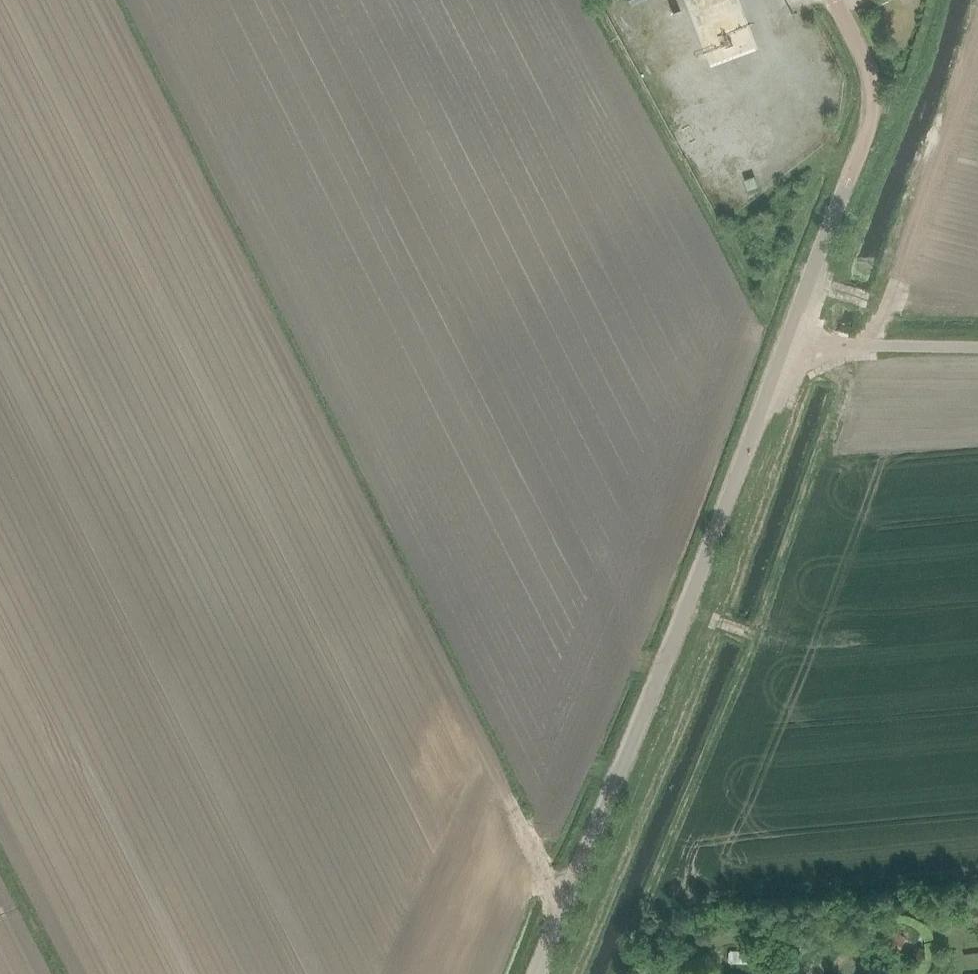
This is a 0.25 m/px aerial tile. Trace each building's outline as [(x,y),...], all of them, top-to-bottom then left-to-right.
[(730,30),(716,35),(722,52),(736,47),(730,30)] [(754,177),(744,180),(747,191),(758,187),(754,177)] [(883,925),(873,942),(897,955),(906,938),(883,925)] [(808,940),(794,952),(799,958),(813,946),(808,940)] [(728,952),(728,962),(730,962),(730,963),(749,964),(749,951),(730,951),(730,952),(728,952)]
